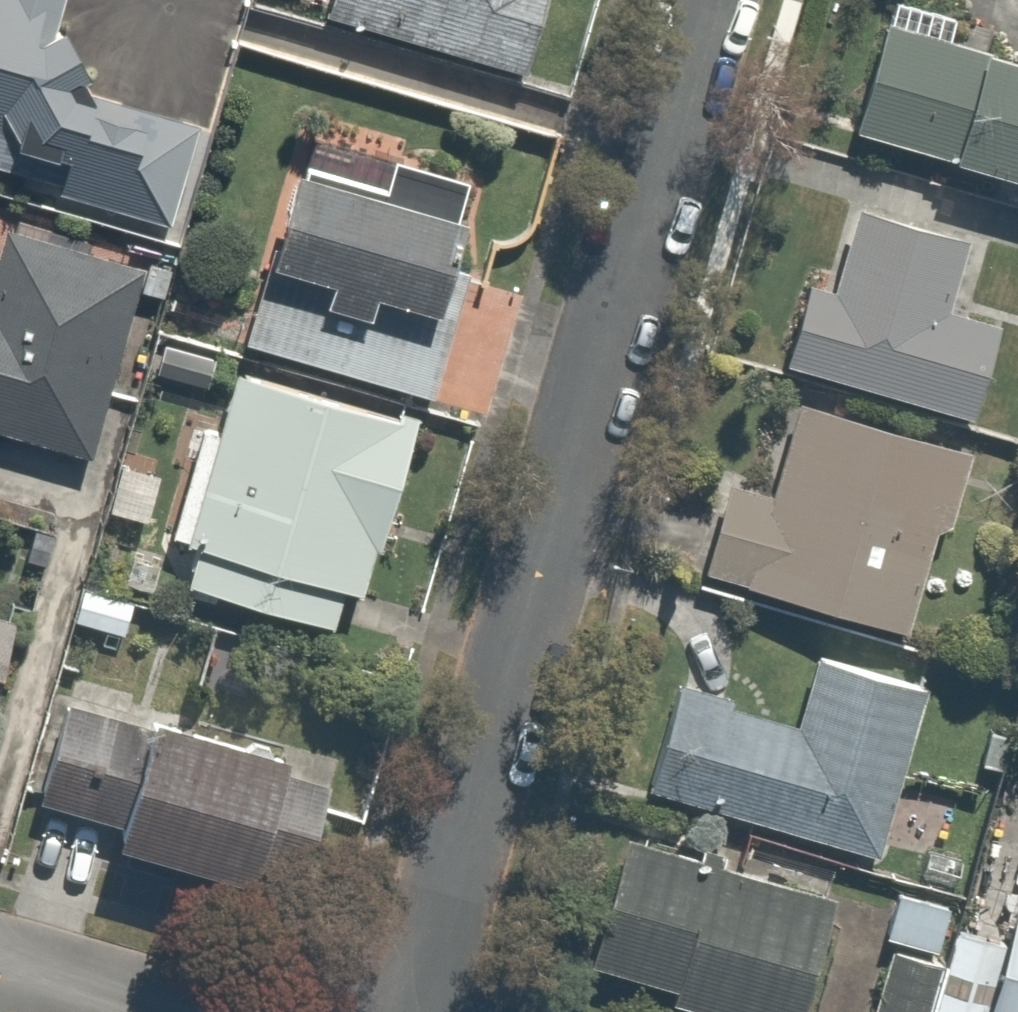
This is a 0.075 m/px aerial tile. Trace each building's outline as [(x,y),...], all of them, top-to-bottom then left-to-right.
[(57,151),(45,191),(154,223),(185,121),(21,73),(42,0),(0,0),(0,135),(57,151)] [(316,16),(508,66),(525,0),(321,0),(316,16)] [(870,9),(837,127),(1017,178),(1017,51),(870,9)] [(398,402),(483,425),(518,292),(445,273),(471,174),(378,149),(371,178),(281,155),(234,336),(404,381),(398,402)] [(826,280),(798,272),(774,356),(959,410),(986,316),(946,305),(963,247),(846,213),(826,280)] [(74,457),(138,269),(0,222),(0,223),(0,432),(74,457)] [(387,516),(414,417),(230,368),(212,435),(185,428),(158,529),(185,537),(174,579),(329,620),(358,509),(387,516)] [(722,477),(697,562),(903,624),(959,440),(797,391),(767,491),(722,477)] [(793,718),(670,681),(641,778),(859,844),(908,681),(813,652),(793,718)] [(102,838),(283,888),(314,778),(271,766),(276,749),(137,710),(132,727),(49,704),(24,795),(107,818),(102,838)] [(579,960),(664,985),(659,1001),(696,1011),(794,1011),(828,897),(615,835),(579,960)] [(994,930),(954,918),(927,1008),(940,1011),(1017,1011),(1017,849),(994,930)] [(863,1011),(916,1011),(949,903),(883,883),(869,930),(886,935),(863,1011)]
